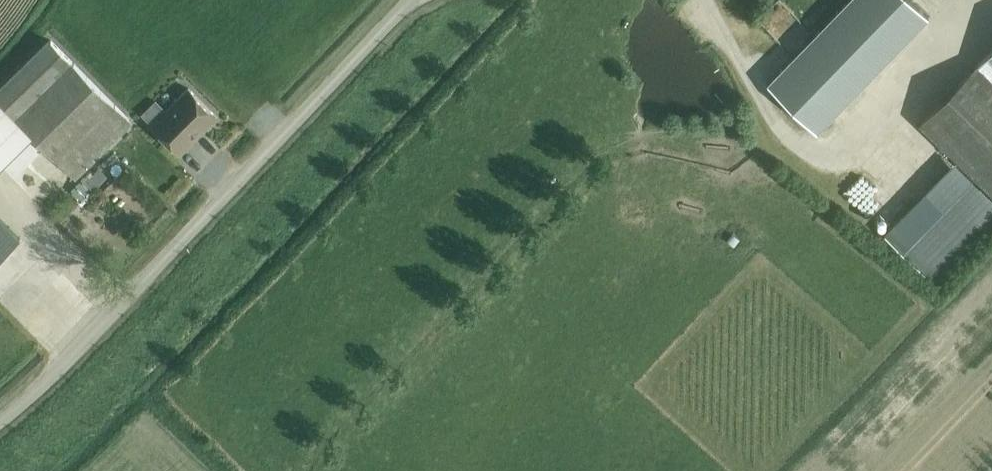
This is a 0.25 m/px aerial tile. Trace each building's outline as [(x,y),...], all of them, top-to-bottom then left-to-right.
[(931,20),(910,0),(861,0),(773,90),(820,135),(931,20)] [(54,40),(0,93),(0,99),(76,176),(134,120),(54,40)] [(991,192),(991,50),(921,123),(958,159),(991,192)] [(220,118),(192,89),(154,125),(182,154),(220,118)] [(156,100),(142,114),(150,122),(164,108),(156,100)] [(991,222),(991,192),(958,159),(886,234),(934,281),(991,222)] [(99,169),(89,180),(97,187),(107,176),(99,169)] [(855,201),(885,213),(895,188),(865,176),(855,201)] [(22,237),(0,216),(0,259),(22,237)]
